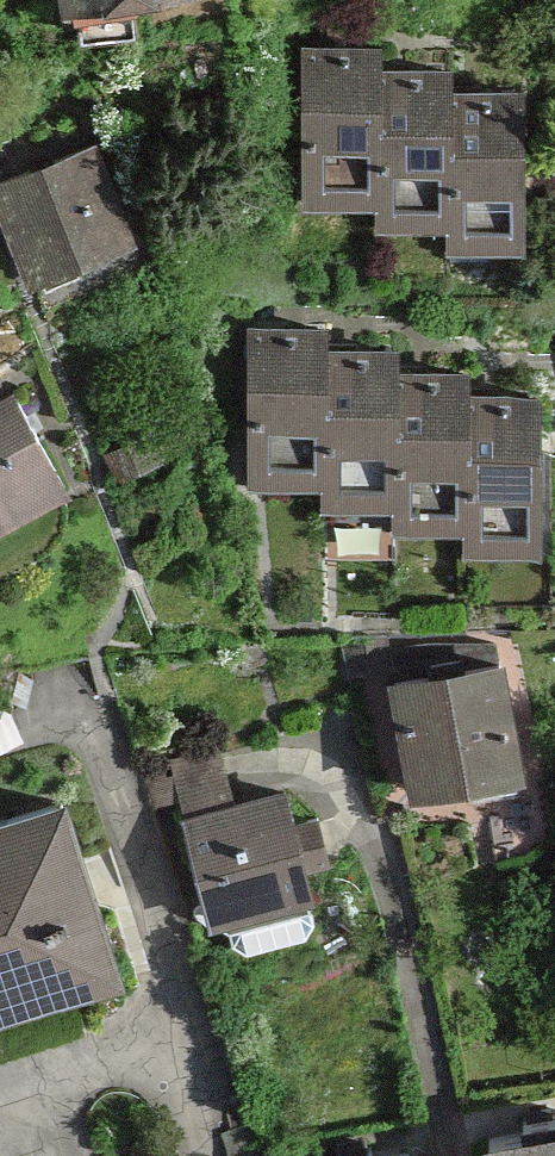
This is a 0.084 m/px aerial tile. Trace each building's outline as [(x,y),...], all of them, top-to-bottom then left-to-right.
[(306,46),(304,205),(375,205),(374,227),(446,228),(446,251),(517,252),(519,92),(447,91),(447,71),(375,70),(376,47),(306,46)] [(32,282),(130,244),(94,150),(0,187),(0,202),(32,282)] [(246,325),(247,491),(323,490),(323,510),(393,509),(393,539),(462,539),(463,562),(542,561),(540,396),(468,396),(468,379),(386,380),(385,353),(327,354),(327,325),(246,325)] [(71,498),(12,392),(0,399),(0,537),(71,498)] [(385,681),(407,795),(520,774),(498,660),(385,681)] [(180,818),(212,931),(313,903),(305,875),(330,868),(316,820),(287,828),(276,791),(180,818)] [(117,978),(58,800),(0,819),(0,1016),(117,978)] [(491,1155),(554,1155),(554,1132),(489,1145),(491,1155)]
